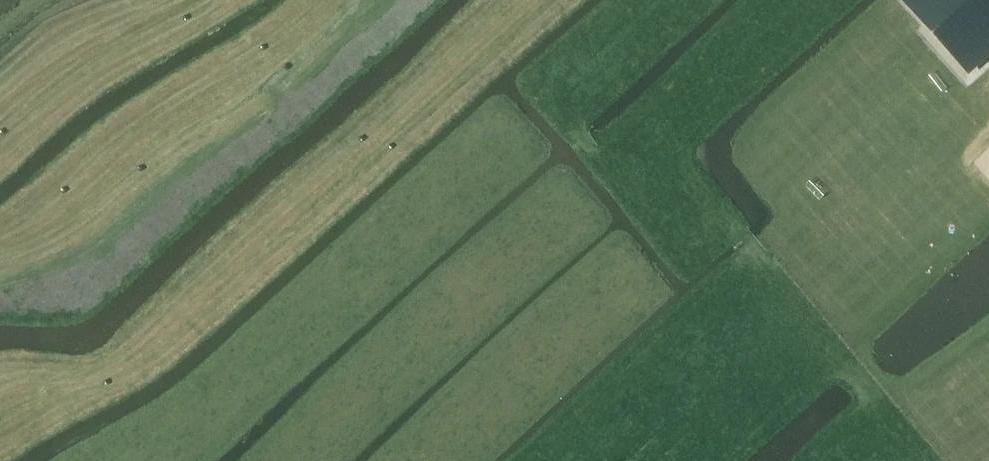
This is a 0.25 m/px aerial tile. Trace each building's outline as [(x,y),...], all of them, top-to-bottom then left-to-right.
[(988,56),(988,0),(901,0),(968,74),(988,56)]
